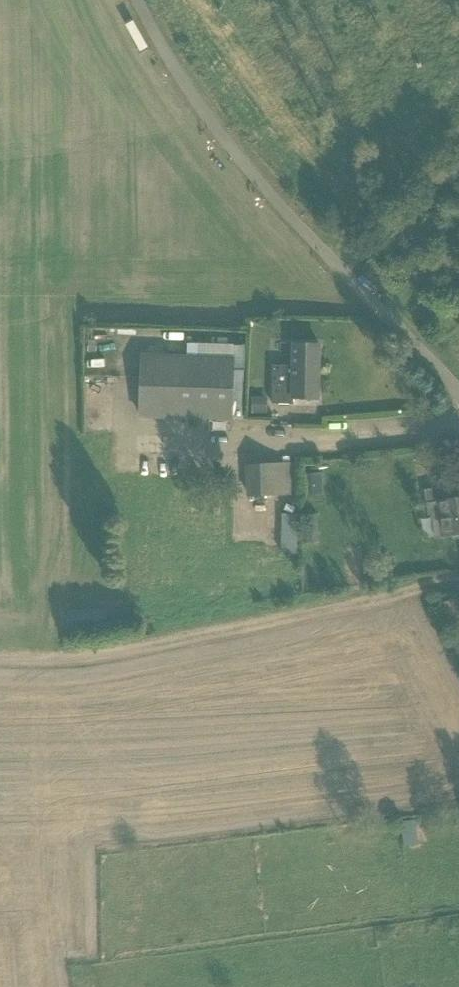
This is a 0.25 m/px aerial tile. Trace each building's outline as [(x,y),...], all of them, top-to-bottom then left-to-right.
[(293,365),(273,365),(272,403),(294,404),(294,398),(318,398),(319,365),(319,343),(294,343),(293,365)] [(233,420),(234,355),(141,353),(139,418),(233,420)] [(264,413),(264,397),(253,397),(253,412),(264,413)] [(274,464),(247,465),(249,495),(275,494),(274,464)] [(302,494),(316,493),(316,483),(322,483),(321,473),(301,474),(302,494)] [(430,503),(435,537),(445,535),(458,533),(458,497),(453,498),(451,485),(424,489),(426,504),(430,503)] [(281,552),(295,553),(295,514),(282,513),(281,552)] [(302,518),(303,541),(318,541),(317,517),(302,518)] [(407,839),(416,838),(414,821),(404,822),(407,839)]
